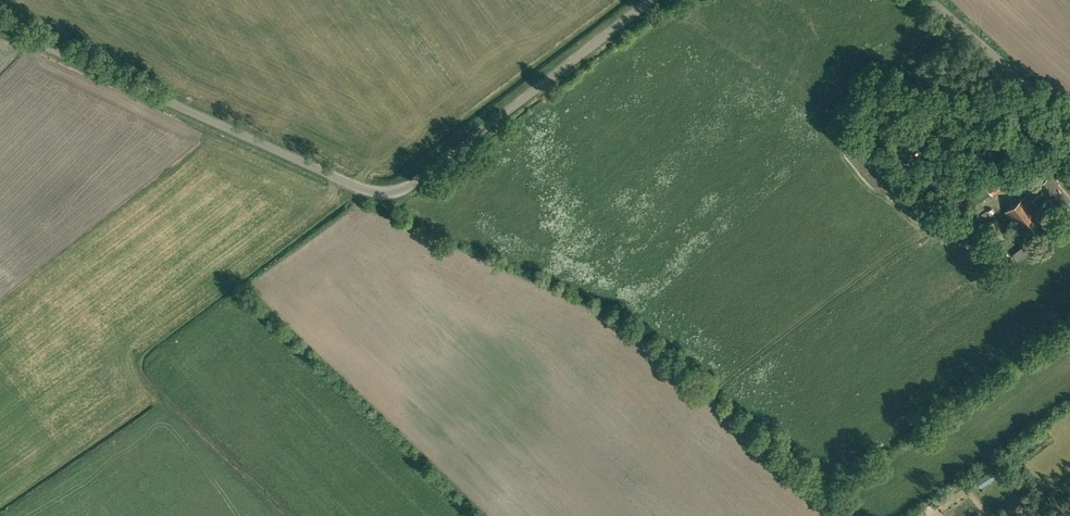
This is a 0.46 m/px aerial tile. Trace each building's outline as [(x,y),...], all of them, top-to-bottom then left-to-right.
[(930,173),(925,169),(917,180),(922,183),(930,173)] [(1069,199),(1050,174),(1038,184),(1058,209),(1069,199)] [(977,187),(971,179),(956,191),(962,199),(977,187)] [(1043,218),(1024,196),(1005,212),(1023,235),(1043,218)] [(1005,239),(997,218),(985,223),(993,244),(1005,239)] [(1021,499),(1005,511),(1003,508),(998,512),(1001,515),(1013,515),(1026,507),(1021,499)]
